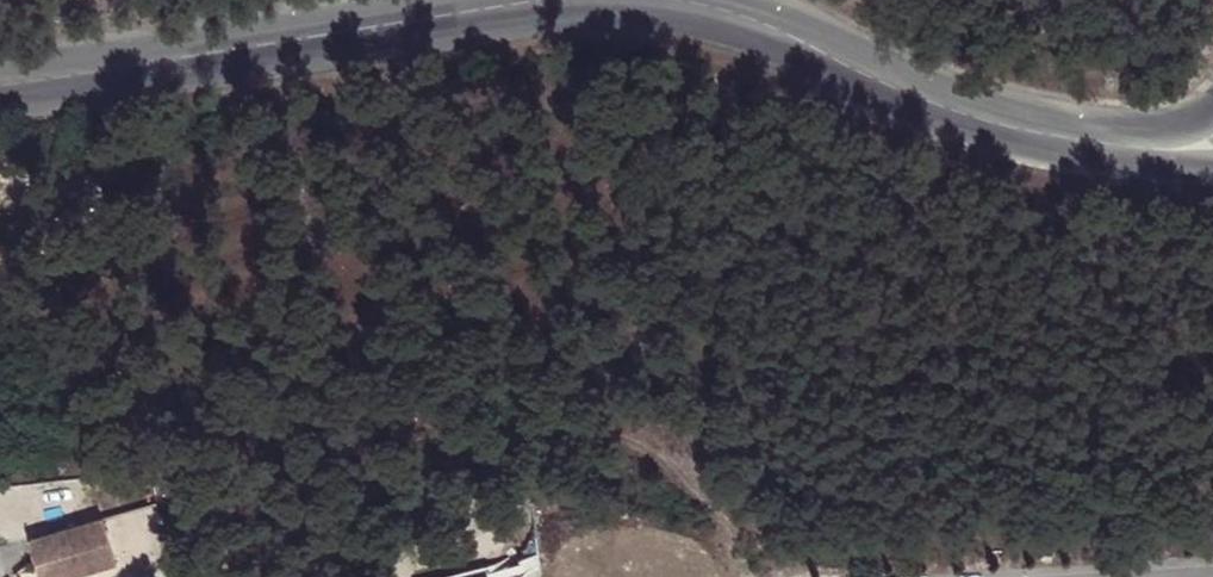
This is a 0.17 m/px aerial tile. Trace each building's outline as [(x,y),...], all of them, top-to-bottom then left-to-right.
[(27,542),(39,576),(73,576),(115,563),(101,517),(27,542)]
